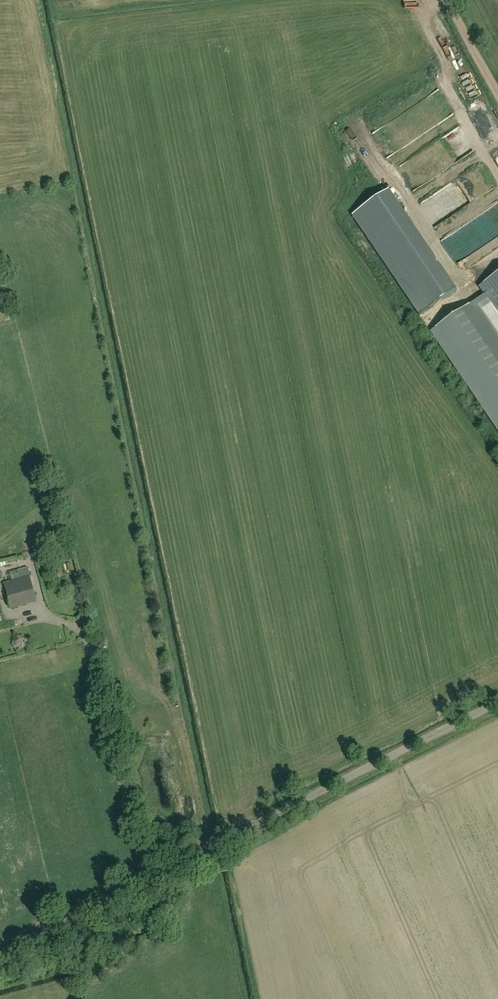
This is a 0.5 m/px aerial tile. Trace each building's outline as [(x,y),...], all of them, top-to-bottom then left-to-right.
[(473,226),(476,225),(474,214),(460,216),(464,237),(475,235),(473,226)] [(435,226),(429,230),(443,251),(449,247),(435,226)] [(480,287),(497,314),(497,275),(480,287)] [(476,301),(431,332),(497,432),(497,333),(476,301)] [(30,574),(5,581),(12,607),(38,600),(30,574)]
